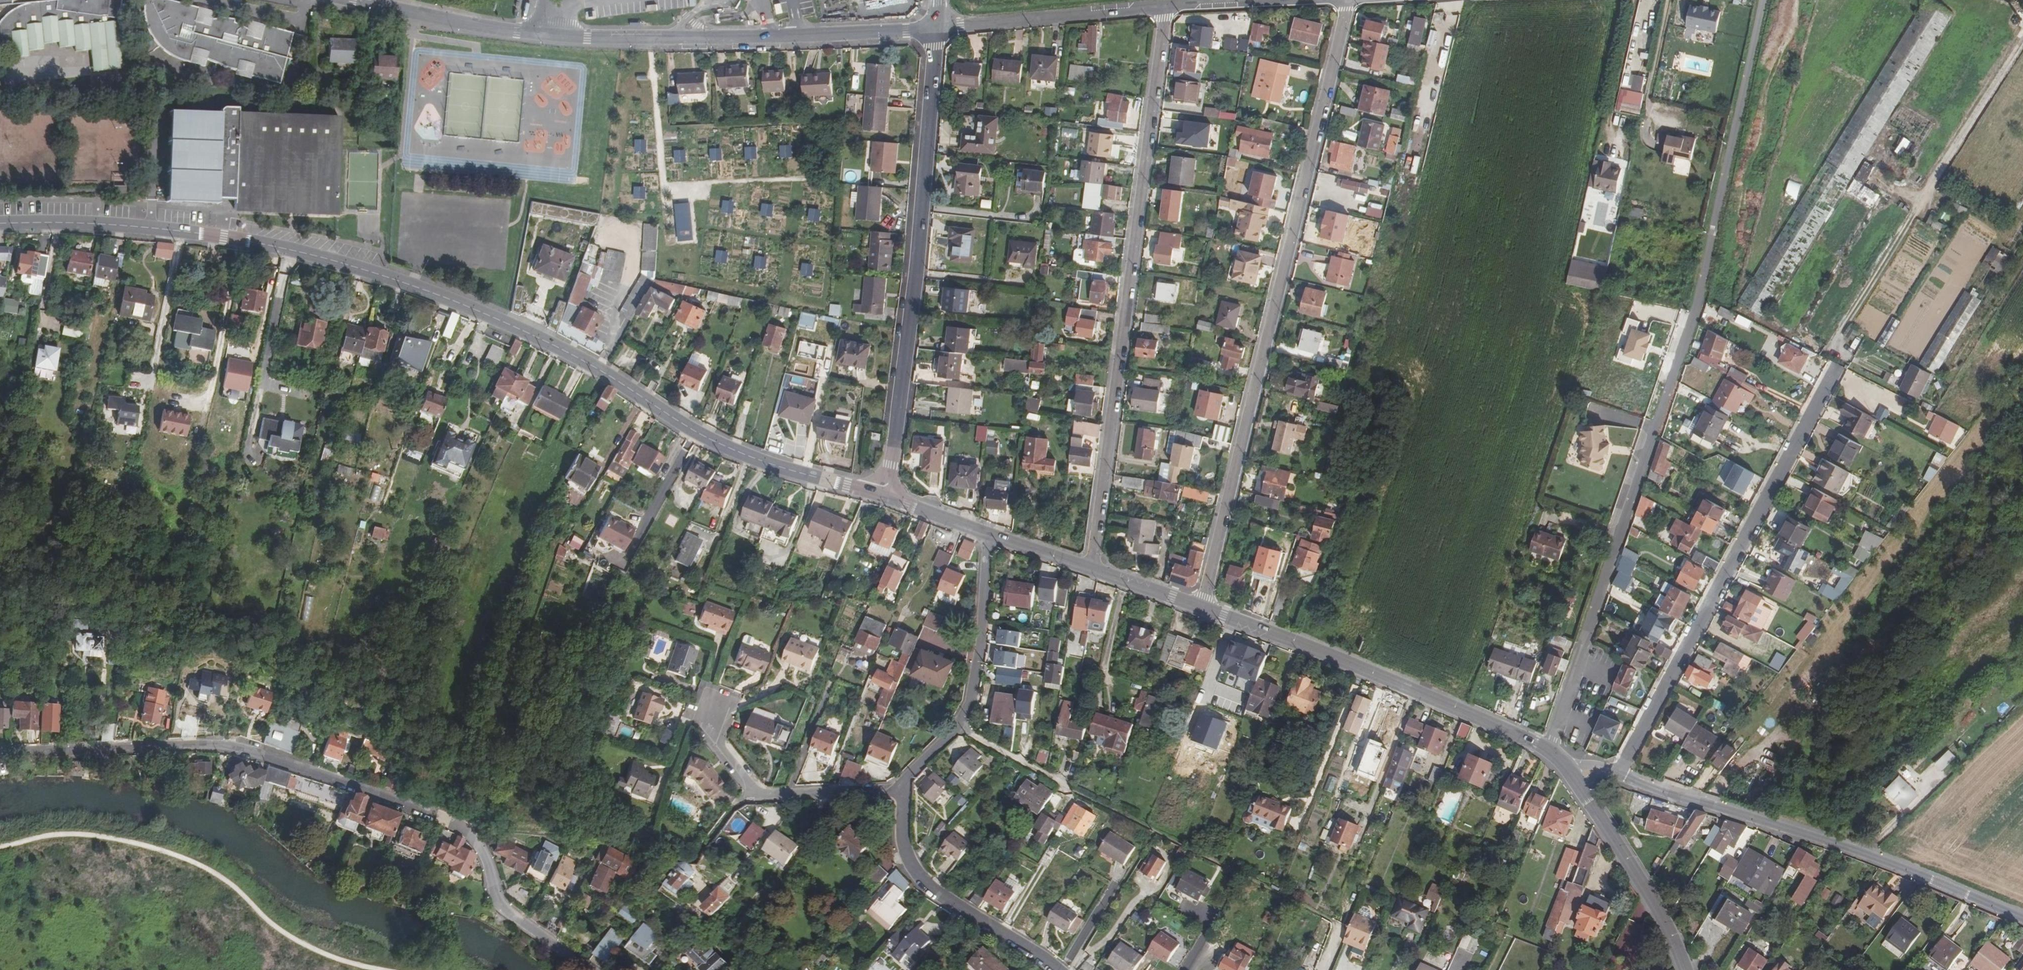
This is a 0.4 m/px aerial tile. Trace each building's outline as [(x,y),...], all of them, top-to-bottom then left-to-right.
[(19,11),(8,20),(1,28),(0,29),(0,49),(12,48),(14,59),(29,58),(29,53),(45,51),(45,47),(60,46),(60,50),(76,49),(76,54),(91,52),(92,57),(122,54),(119,22),(118,22),(118,20),(119,20),(121,0),(57,0),(49,0),(43,0),(43,1),(34,2),(19,11)] [(189,64),(191,57),(198,58),(205,60),(222,68),(236,72),(245,73),(247,67),(252,68),(250,77),(280,86),(293,34),(263,26),(260,40),(253,38),(254,35),(248,30),(239,26),(234,24),(234,20),(211,20),(204,20),(202,25),(196,23),(200,9),(167,0),(145,0),(144,4),(144,16),(146,27),(151,37),(158,46),(168,54),(177,59),(189,64)] [(1951,14),(1925,0),(1922,0),(1858,117),(1871,124),(1886,96),(1902,104),(1951,14)] [(1691,7),(1686,26),(1716,33),(1720,13),(1707,10),(1701,9),(1691,7)] [(204,20),(211,20),(213,12),(200,9),(196,23),(202,25),(204,20)] [(1410,38),(1420,40),(1425,19),(1416,17),(1410,38)] [(1296,20),(1291,38),(1318,45),(1322,27),(1296,20)] [(1364,38),(1381,42),(1382,35),(1385,36),(1388,27),(1368,22),(1364,38)] [(260,40),(263,26),(250,23),(248,30),(254,35),(253,38),(260,40)] [(1252,36),(1251,36),(1249,45),(1252,46),(1253,43),(1260,44),(1262,33),(1269,34),(1270,27),(1255,24),(1252,36)] [(1090,26),(1089,33),(1088,52),(1096,52),(1098,26),(1090,26)] [(1192,47),(1211,49),(1214,29),(1212,29),(1210,27),(1194,26),(1191,28),(1190,29),(1191,33),(1194,35),(1192,47)] [(1088,52),(1089,33),(1084,33),(1084,46),(1080,46),(1080,51),(1088,52)] [(1389,38),(1388,44),(1396,46),(1398,40),(1389,38)] [(329,39),(328,64),(356,64),(356,40),(329,39)] [(1367,50),(1365,57),(1362,67),(1383,73),(1390,46),(1366,40),(1364,49),(1367,50)] [(1187,49),(1179,48),(1178,50),(1176,50),(1174,62),(1177,62),(1175,77),(1183,78),(1184,72),(1196,75),(1199,54),(1187,52),(1187,49)] [(122,54),(92,57),(95,73),(123,69),(122,54)] [(372,56),(371,80),(396,81),(397,57),(372,56)] [(1057,59),(1034,56),(1032,78),(1054,81),(1057,59)] [(203,68),(205,60),(198,58),(191,57),(189,64),(203,68)] [(994,80),(1005,81),(1007,61),(996,60),(994,80)] [(1262,97),(1280,103),(1289,66),(1263,60),(1261,69),(1269,71),(1262,97)] [(1007,61),(1005,81),(1019,83),(1022,63),(1007,61)] [(1086,73),(1094,74),(1095,68),(1071,64),(1069,79),(1084,81),(1086,73)] [(887,98),(888,99),(889,81),(885,81),(887,66),(867,65),(865,97),(887,98)] [(978,67),(958,65),(956,85),(976,87),(978,67)] [(433,84),(441,77),(432,66),(423,73),(433,84)] [(249,81),(250,77),(252,68),(247,67),(245,73),(236,72),(235,76),(249,81)] [(747,90),(747,69),(719,70),(719,90),(747,90)] [(706,92),(706,72),(678,74),(679,94),(706,92)] [(783,91),(783,73),(762,74),(763,92),(783,91)] [(1397,82),(1412,85),(1414,77),(1399,74),(1397,82)] [(829,77),(801,78),(801,99),(830,98),(829,77)] [(1179,81),(1176,102),(1196,104),(1199,84),(1179,81)] [(1075,96),(1076,89),(1068,87),(1066,94),(1075,96)] [(1366,87),(1360,111),(1366,112),(1383,116),(1389,92),(1366,87)] [(1636,102),(1644,104),(1646,90),(1639,89),(1636,102)] [(668,105),(678,105),(678,93),(668,93),(668,105)] [(1111,104),(1108,128),(1127,131),(1131,104),(1124,103),(1124,97),(1111,95),(1109,104),(1111,104)] [(884,131),(887,98),(865,97),(862,129),(884,131)] [(1891,128),(1922,146),(1935,123),(1904,105),(1891,128)] [(1058,117),(1058,108),(1046,107),(1045,116),(1058,117)] [(1357,110),(1342,107),(1341,114),(1355,118),(1357,110)] [(219,114),(170,112),(166,201),(166,203),(216,205),(216,201),(216,198),(233,199),(233,202),(233,206),(235,206),(336,210),(339,119),(237,115),(237,109),(224,108),(220,112),(219,114)] [(1221,119),(1222,114),(1222,111),(1207,109),(1206,117),(1221,119)] [(1408,123),(1410,114),(1393,110),(1391,118),(1408,123)] [(993,153),(996,119),(980,118),(978,138),(963,137),(962,151),(993,153)] [(1297,127),(1264,119),(1262,127),(1296,135),(1297,127)] [(1179,130),(1177,143),(1209,147),(1211,125),(1188,122),(1186,131),(1179,130)] [(1384,127),(1365,122),(1358,147),(1378,152),(1384,127)] [(1170,124),(1166,146),(1174,147),(1178,125),(1170,124)] [(1078,138),(1078,129),(1063,128),(1062,137),(1078,138)] [(1244,137),(1241,151),(1271,158),(1276,136),(1239,128),(1237,136),(1244,137)] [(1888,128),(1878,147),(1888,152),(1898,133),(1888,128)] [(1093,132),(1089,154),(1111,157),(1115,135),(1093,132)] [(1695,158),(1699,137),(1688,135),(1687,137),(1681,136),(1671,134),(1667,161),(1679,163),(1680,155),(1695,158)] [(1218,152),(1226,154),(1230,138),(1221,136),(1218,152)] [(1395,157),(1398,146),(1399,140),(1391,137),(1387,154),(1395,157)] [(1904,157),(1912,141),(1905,138),(1897,153),(1904,157)] [(635,153),(646,152),(646,141),(634,141),(635,153)] [(1354,147),(1332,141),(1330,151),(1331,152),(1334,154),(1331,166),(1351,171),(1357,150),(1354,149),(1354,147)] [(895,173),(897,144),(873,142),(870,171),(895,173)] [(780,158),(793,157),(792,146),(779,146),(780,158)] [(744,160),(757,159),(757,148),(744,148),(744,160)] [(1239,160),(1241,151),(1230,148),(1228,158),(1236,160),(1239,160)] [(709,161),(722,160),(722,149),(709,149),(709,161)] [(686,162),(685,150),(673,151),(673,163),(686,162)] [(1192,185),(1196,159),(1175,156),(1171,183),(1192,185)] [(1236,160),(1228,158),(1224,180),(1231,182),(1236,160)] [(1613,162),(1604,160),(1598,187),(1620,192),(1625,169),(1613,166),(1613,162)] [(1087,181),(1087,182),(1103,184),(1106,163),(1090,161),(1088,171),(1082,171),(1081,180),(1087,181)] [(956,193),(978,196),(981,168),(959,166),(956,193)] [(1023,185),(1043,187),(1044,174),(1025,172),(1023,185)] [(1254,195),(1252,205),(1268,208),(1274,210),(1276,200),(1271,199),(1277,177),(1255,172),(1249,194),(1254,195)] [(113,175),(113,187),(126,187),(126,175),(113,175)] [(1808,187),(1741,303),(1768,319),(1844,186),(1825,175),(1816,192),(1808,187)] [(1344,180),(1343,188),(1360,192),(1361,185),(1344,180)] [(1862,198),(1867,185),(1853,180),(1849,194),(1862,198)] [(1790,181),(1785,196),(1798,200),(1802,184),(1790,181)] [(1103,184),(1087,182),(1083,207),(1098,209),(1100,198),(1103,198),(1105,184),(1103,184)] [(879,222),(882,188),(859,186),(856,220),(879,222)] [(1391,190),(1377,187),(1376,188),(1368,186),(1367,190),(1376,192),(1375,195),(1389,199),(1391,190)] [(645,198),(645,187),(633,187),(633,198),(645,198)] [(125,199),(126,189),(113,188),(112,198),(125,199)] [(1162,191),(1162,198),(1175,200),(1176,193),(1162,191)] [(1220,200),(1219,207),(1229,209),(1231,200),(1220,198),(1220,200)] [(721,212),(733,213),(734,202),(723,200),(721,212)] [(982,208),(992,208),(993,201),(982,200),(982,208)] [(1266,216),(1268,208),(1252,205),(1231,200),(1229,209),(1238,211),(1237,214),(1239,217),(1240,217),(1235,237),(1258,242),(1262,224),(1266,225),(1268,216),(1266,216)] [(529,214),(596,225),(600,214),(531,202),(529,214)] [(1366,215),(1381,219),(1385,206),(1369,202),(1366,215)] [(1598,202),(1594,224),(1605,226),(1609,204),(1598,202)] [(692,240),(688,203),(674,205),(678,241),(692,240)] [(761,215),(772,217),(774,205),(762,204),(761,215)] [(336,210),(235,206),(234,213),(240,213),(336,217),(336,210)] [(678,218),(688,217),(686,206),(677,207),(678,218)] [(1643,218),(1644,209),(1631,207),(1630,217),(1643,218)] [(807,220),(819,221),(821,210),(809,208),(807,220)] [(1595,213),(1588,211),(1584,231),(1594,234),(1595,228),(1592,228),(1595,213)] [(1096,212),(1093,235),(1113,238),(1114,230),(1112,229),(1114,214),(1096,212)] [(1329,243),(1336,216),(1325,213),(1318,241),(1329,243)] [(654,271),(658,223),(644,223),(641,270),(654,271)] [(954,247),(973,249),(975,230),(952,228),(951,238),(955,239),(954,247)] [(890,241),(890,234),(872,232),(869,270),(890,272),(892,242),(890,241)] [(1184,235),(1162,232),(1160,245),(1158,245),(1156,262),(1173,265),(1175,248),(1182,249),(1184,235)] [(1115,245),(1116,238),(1113,238),(1093,235),(1088,235),(1086,250),(1080,249),(1077,251),(1076,261),(1078,263),(1096,267),(1097,261),(1104,262),(1105,253),(1111,254),(1112,245),(1115,245)] [(93,243),(74,240),(69,261),(64,260),(61,273),(86,278),(93,243)] [(170,261),(173,244),(156,243),(153,257),(170,261)] [(1038,246),(1011,243),(1009,261),(1025,264),(1025,268),(1035,269),(1038,246)] [(571,258),(542,246),(532,271),(562,282),(571,258)] [(1994,246),(1982,263),(1998,273),(2010,256),(1994,246)] [(973,249),(954,247),(953,261),(971,262),(973,249)] [(10,262),(12,251),(8,251),(8,249),(0,249),(0,262),(10,262)] [(583,260),(568,302),(567,306),(561,322),(591,336),(589,340),(596,343),(600,337),(593,334),(601,318),(590,313),(592,309),(593,306),(579,300),(584,290),(590,292),(592,286),(594,287),(598,277),(619,285),(629,257),(612,250),(605,268),(583,260)] [(715,262),(726,263),(728,252),(716,250),(715,262)] [(97,252),(91,285),(101,287),(102,278),(111,279),(115,259),(106,257),(107,254),(97,252)] [(1260,257),(1239,252),(1233,278),(1255,284),(1258,274),(1256,273),(1260,257)] [(26,283),(31,284),(30,289),(42,292),(45,276),(48,258),(27,254),(26,258),(20,257),(17,271),(26,273),(25,281),(26,283)] [(753,267),(764,269),(766,257),(754,256),(753,267)] [(1353,264),(1333,259),(1328,282),(1348,287),(1353,264)] [(1594,276),(1604,278),(1607,264),(1584,259),(1581,274),(1574,272),(1572,282),(1591,287),(1594,276)] [(800,274),(812,276),(813,265),(802,263),(800,274)] [(1042,265),(1041,274),(1049,275),(1050,266),(1042,265)] [(1077,271),(1075,279),(1081,280),(1079,301),(1103,304),(1104,293),(1107,293),(1108,285),(1106,284),(1107,275),(1077,271)] [(620,315),(631,322),(635,314),(643,298),(649,287),(653,280),(641,274),(620,315)] [(1594,276),(1591,287),(1608,291),(1610,280),(1604,278),(1594,276)] [(886,279),(864,277),(862,305),(853,305),(853,314),(883,316),(886,279)] [(654,278),(653,280),(649,287),(675,294),(676,290),(678,284),(654,278)] [(516,284),(511,313),(520,316),(523,301),(522,300),(524,287),(516,284)] [(683,291),(681,295),(689,297),(690,292),(695,294),(697,288),(685,285),(683,291)] [(1160,291),(1158,301),(1174,303),(1176,287),(1161,285),(1160,291)] [(969,291),(946,288),(944,310),(967,312),(969,291)] [(1938,375),(1982,298),(1965,288),(1921,365),(1938,375)] [(119,317),(128,318),(129,314),(148,318),(152,297),(143,295),(143,292),(124,289),(119,317)] [(1320,317),(1326,294),(1308,289),(1301,312),(1320,317)] [(265,294),(246,290),(242,308),(261,312),(265,294)] [(643,298),(635,314),(646,319),(653,304),(669,310),(674,299),(660,294),(659,295),(651,292),(648,300),(643,298)] [(717,293),(714,300),(726,302),(727,296),(727,295),(717,293)] [(389,312),(398,315),(404,296),(395,294),(389,312)] [(727,296),(726,302),(733,304),(735,298),(727,296)] [(561,322),(567,306),(560,303),(555,315),(554,315),(547,329),(556,334),(561,322)] [(704,312),(683,303),(676,320),(697,328),(704,312)] [(1234,330),(1234,327),(1237,318),(1240,308),(1223,303),(1217,325),(1234,330)] [(841,317),(842,305),(831,304),(830,316),(841,317)] [(789,317),(790,308),(781,307),(780,316),(789,317)] [(1732,322),(1736,314),(1732,312),(1722,307),(1718,315),(1732,322)] [(1097,312),(1069,308),(1065,331),(1076,332),(1076,335),(1093,338),(1097,312)] [(190,320),(191,314),(176,311),(172,333),(175,334),(173,348),(186,351),(187,348),(209,353),(213,333),(198,330),(200,322),(190,320)] [(815,328),(817,314),(802,312),(800,326),(815,328)] [(242,315),(233,313),(230,328),(239,330),(242,315)] [(450,313),(441,337),(447,339),(457,315),(450,313)] [(129,314),(128,318),(128,320),(147,323),(148,318),(129,314)] [(1146,314),(1144,323),(1160,325),(1161,317),(1146,314)] [(1751,322),(1742,317),(1739,323),(1748,328),(1751,322)] [(1894,317),(1878,343),(1885,347),(1901,321),(1894,317)] [(318,352),(325,325),(302,318),(295,346),(318,352)] [(1199,320),(1198,329),(1212,332),(1214,323),(1199,320)] [(64,335),(81,338),(82,333),(84,322),(78,321),(78,323),(75,323),(74,324),(66,323),(64,335)] [(84,322),(82,333),(88,334),(91,323),(84,321),(84,322)] [(1160,325),(1144,323),(1143,323),(1142,331),(1169,335),(1170,327),(1160,325)] [(784,330),(769,326),(763,346),(779,350),(784,330)] [(342,351),(360,356),(366,332),(348,327),(342,351)] [(948,327),(946,352),(962,354),(968,354),(970,330),(948,327)] [(369,330),(361,359),(380,363),(388,336),(386,335),(387,331),(378,329),(377,333),(369,330)] [(1623,354),(1642,360),(1650,335),(1632,329),(1623,354)] [(1323,335),(1306,331),(1302,350),(1317,354),(1323,335)] [(1701,360),(1708,364),(1717,369),(1720,360),(1722,360),(1729,341),(1710,331),(1701,360)] [(431,343),(402,332),(390,360),(420,372),(431,343)] [(1804,332),(1799,340),(1819,351),(1824,343),(1804,332)] [(1237,340),(1217,336),(1216,342),(1225,345),(1223,356),(1226,357),(1223,368),(1233,370),(1236,359),(1243,361),(1246,349),(1235,346),(1237,340)] [(516,355),(522,343),(514,340),(509,352),(516,355)] [(1157,343),(1141,340),(1138,356),(1155,358),(1157,343)] [(869,347),(842,342),(839,362),(866,368),(869,347)] [(59,349),(40,345),(35,367),(54,371),(59,349)] [(1035,351),(1032,350),(1030,361),(1030,363),(1032,363),(1031,373),(1043,374),(1044,365),(1041,364),(1043,346),(1035,345),(1035,351)] [(1817,355),(1804,348),(1803,351),(1790,345),(1783,348),(1785,355),(1780,363),(1800,374),(1810,356),(1811,357),(1813,357),(1816,356),(1817,355)] [(484,365),(499,372),(508,354),(493,347),(484,365)] [(962,354),(946,352),(943,352),(940,377),(959,379),(962,354)] [(1202,361),(1190,358),(1189,366),(1201,368),(1202,361)] [(1343,361),(1331,358),(1329,366),(1341,369),(1343,361)] [(1708,364),(1701,360),(1696,358),(1692,365),(1704,371),(1708,364)] [(223,387),(247,392),(253,363),(229,359),(223,387)] [(688,363),(680,383),(699,391),(707,371),(688,363)] [(1931,373),(1912,364),(1899,389),(1919,398),(1931,373)] [(640,368),(634,380),(642,385),(648,372),(640,368)] [(499,408),(515,376),(503,370),(495,388),(496,388),(492,397),(496,399),(492,408),(498,411),(499,408)] [(1729,375),(1745,383),(1748,376),(1736,370),(1734,374),(1731,372),(1729,375)] [(1294,372),(1287,394),(1300,398),(1314,401),(1319,378),(1294,372)] [(1079,385),(1094,387),(1095,377),(1077,374),(1076,385),(1079,385)] [(743,383),(724,375),(717,397),(736,404),(743,383)] [(1745,383),(1729,375),(1715,401),(1737,413),(1744,399),(1750,403),(1757,390),(1745,383)] [(526,382),(515,376),(499,408),(511,414),(518,399),(528,404),(535,389),(525,383),(526,382)] [(1157,413),(1159,393),(1160,383),(1146,381),(1145,390),(1136,390),(1134,410),(1157,413)] [(1101,388),(1094,387),(1079,385),(1079,392),(1084,393),(1083,398),(1077,398),(1076,408),(1079,409),(1079,412),(1081,412),(1081,415),(1092,416),(1093,410),(1098,411),(1099,406),(1094,405),(1095,395),(1100,395),(1101,388)] [(559,419),(569,400),(543,386),(533,405),(559,419)] [(608,407),(615,394),(606,387),(598,402),(608,407)] [(948,413),(968,415),(971,390),(950,388),(948,413)] [(1218,418),(1224,396),(1202,391),(1196,415),(1209,418),(1209,416),(1218,418)] [(421,411),(440,419),(447,400),(428,393),(421,411)] [(815,402),(786,394),(780,417),(793,421),(794,419),(810,423),(815,402)] [(116,422),(135,426),(139,407),(126,405),(120,404),(121,398),(110,396),(107,407),(118,409),(116,422)] [(1902,399),(1900,406),(1910,408),(1912,401),(1902,399)] [(745,400),(741,415),(747,417),(751,402),(745,400)] [(1318,411),(1338,414),(1339,406),(1319,402),(1318,411)] [(1863,439),(1874,418),(1847,403),(1842,413),(1851,418),(1845,429),(1863,439)] [(1887,420),(1891,410),(1881,406),(1877,417),(1887,420)] [(1714,442),(1728,417),(1708,407),(1700,422),(1702,423),(1696,433),(1714,442)] [(158,432),(185,439),(190,419),(181,417),(172,414),(163,412),(158,432)] [(1933,423),(1937,414),(1930,412),(1927,421),(1933,423)] [(1944,418),(1939,416),(1937,419),(1959,431),(1961,427),(1944,418)] [(822,417),(818,439),(847,445),(851,423),(822,417)] [(1958,433),(1959,431),(1937,419),(1935,424),(1941,427),(1939,432),(1940,432),(1937,439),(1951,446),(1958,433)] [(264,420),(259,441),(269,443),(267,448),(277,450),(277,453),(286,455),(286,452),(296,455),(302,428),(293,426),(293,423),(284,421),(283,424),(264,420)] [(1294,443),(1298,425),(1281,421),(1276,439),(1294,443)] [(1101,426),(1073,422),(1069,461),(1091,464),(1093,452),(1082,451),(1084,437),(1099,439),(1101,426)] [(1213,439),(1228,443),(1231,428),(1217,424),(1213,439)] [(1589,455),(1585,465),(1602,472),(1603,471),(1604,471),(1606,470),(1609,464),(1609,462),(1607,461),(1611,455),(1614,455),(1616,447),(1610,446),(1610,425),(1591,426),(1591,430),(1588,429),(1585,434),(1584,439),(1588,446),(1585,453),(1589,455)] [(977,441),(987,442),(988,427),(978,426),(977,441)] [(1767,441),(1772,432),(1761,426),(1756,435),(1767,441)] [(1970,431),(1961,427),(1959,431),(1958,433),(1962,436),(1965,437),(1970,431)] [(1167,452),(1173,453),(1177,431),(1171,430),(1167,452)] [(458,480),(474,444),(463,439),(461,443),(452,439),(454,435),(445,431),(429,467),(458,480)] [(1140,431),(1135,459),(1151,462),(1156,437),(1150,436),(1150,433),(1140,431)] [(1204,438),(1177,431),(1173,453),(1171,466),(1167,484),(1175,485),(1180,467),(1190,469),(1195,448),(1201,449),(1204,438)] [(882,433),(872,432),(871,440),(881,441),(882,433)] [(612,474),(623,480),(632,464),(636,456),(632,454),(640,439),(631,434),(611,469),(614,470),(612,474)] [(1850,466),(1861,445),(1841,435),(1830,456),(1850,466)] [(1953,453),(1965,437),(1962,436),(1950,451),(1953,453)] [(1048,442),(1027,439),(1026,458),(1045,460),(1048,442)] [(1292,451),(1294,443),(1276,439),(1274,446),(1292,451)] [(1657,455),(1667,460),(1672,446),(1662,440),(1657,455)] [(987,455),(998,455),(999,442),(988,441),(987,455)] [(938,478),(942,445),(915,442),(913,458),(924,459),(922,475),(938,478)] [(636,456),(632,464),(654,475),(664,458),(642,446),(636,456)] [(327,462),(330,450),(323,448),(320,461),(327,462)] [(1930,482),(1949,458),(1933,449),(1918,476),(1930,482)] [(1667,460),(1657,455),(1649,479),(1661,485),(1665,477),(1661,475),(1667,460)] [(578,458),(566,480),(588,492),(600,470),(578,458)] [(1749,497),(1759,476),(1727,459),(1716,480),(1749,497)] [(705,469),(707,466),(697,461),(696,464),(705,469)] [(1839,494),(1850,473),(1827,461),(1816,482),(1839,494)] [(694,488),(706,494),(713,481),(718,473),(707,466),(705,469),(696,464),(687,479),(696,484),(694,488)] [(1167,484),(1171,466),(1162,464),(1159,482),(1167,484)] [(350,477),(352,468),(338,465),(336,474),(350,477)] [(960,487),(963,466),(953,465),(950,486),(960,487)] [(978,468),(963,466),(960,487),(975,489),(978,468)] [(1272,494),(1271,499),(1281,502),(1283,502),(1291,473),(1277,469),(1263,466),(1262,470),(1269,472),(1264,492),(1272,494)] [(1139,479),(1125,477),(1125,481),(1124,486),(1129,487),(1137,488),(1139,479)] [(693,490),(694,488),(696,484),(687,479),(684,485),(693,490)] [(734,489),(713,481),(706,494),(703,499),(726,509),(734,489)] [(1157,482),(1154,481),(1153,488),(1147,487),(1146,493),(1155,494),(1157,482)] [(1180,486),(1175,485),(1167,484),(1159,482),(1157,482),(1155,494),(1155,496),(1178,501),(1180,486)] [(373,485),(369,501),(378,503),(382,488),(373,485)] [(1211,494),(1184,487),(1182,496),(1209,503),(1211,494)] [(1827,523),(1838,502),(1814,489),(1803,510),(1827,523)] [(1010,493),(988,490),(986,509),(1007,511),(1010,493)] [(764,504),(765,501),(752,495),(751,499),(764,504)] [(1281,502),(1271,499),(1258,496),(1256,503),(1279,509),(1281,502)] [(1648,521),(1655,502),(1643,496),(1637,517),(1648,521)] [(747,530),(763,537),(767,526),(774,508),(775,504),(765,501),(764,504),(751,499),(743,518),(750,521),(747,530)] [(1700,511),(1721,522),(1726,511),(1706,499),(1700,511)] [(1899,521),(1912,505),(1906,502),(1894,519),(1899,521)] [(799,517),(774,508),(767,526),(781,532),(780,535),(788,538),(791,539),(799,517)] [(826,548),(841,554),(853,524),(820,510),(810,533),(829,541),(826,548)] [(1714,534),(1721,522),(1700,511),(1694,523),(1714,534)] [(1139,544),(1138,553),(1157,555),(1159,546),(1151,545),(1156,521),(1131,518),(1128,543),(1135,544),(1139,544)] [(1314,531),(1312,540),(1328,544),(1334,522),(1319,518),(1316,532),(1314,531)] [(1706,533),(1677,518),(1671,531),(1677,535),(1673,544),(1691,554),(1697,543),(1700,544),(1706,533)] [(1783,539),(1800,548),(1811,529),(1790,518),(1780,537),(1783,539)] [(1899,521),(1894,519),(1887,527),(1892,530),(1899,521)] [(635,531),(626,526),(625,528),(621,526),(610,520),(599,540),(623,553),(635,531)] [(930,525),(922,522),(917,535),(925,538),(930,525)] [(893,555),(895,551),(891,550),(900,532),(882,523),(870,550),(891,559),(893,555)] [(1262,536),(1264,528),(1247,524),(1245,532),(1262,536)] [(371,536),(387,541),(390,530),(374,525),(371,536)] [(786,541),(788,538),(780,535),(781,532),(767,526),(763,537),(776,542),(777,538),(786,541)] [(1638,538),(1641,532),(1633,527),(1631,534),(1638,538)] [(1540,531),(1533,551),(1562,562),(1569,542),(1540,531)] [(1874,554),(1884,540),(1866,531),(1858,545),(1864,549),(1874,554)] [(702,543),(688,534),(686,533),(679,548),(680,548),(673,561),(689,569),(698,552),(700,553),(703,549),(700,548),(702,543)] [(1304,538),(1296,536),(1295,541),(1300,542),(1293,565),(1312,571),(1315,571),(1317,564),(1314,563),(1319,548),(1303,543),(1304,538)] [(1800,548),(1783,539),(1776,550),(1787,556),(1782,566),(1798,574),(1810,553),(1800,548)] [(581,546),(572,541),(569,545),(580,550),(581,546)] [(976,546),(965,542),(960,555),(971,560),(976,546)] [(1198,583),(1206,547),(1192,544),(1186,568),(1173,563),(1175,555),(1170,553),(1164,583),(1170,585),(1171,580),(1190,587),(1198,583)] [(1260,547),(1253,571),(1275,577),(1281,553),(1260,547)] [(560,548),(557,558),(563,561),(568,552),(563,550),(560,548)] [(1874,554),(1864,549),(1858,559),(1866,563),(1874,554)] [(1625,558),(1633,562),(1636,555),(1627,550),(1624,557),(1625,558)] [(1716,572),(1720,564),(1697,551),(1693,559),(1716,572)] [(950,567),(954,558),(944,553),(942,557),(939,555),(935,565),(948,571),(950,567)] [(891,559),(877,590),(876,592),(878,593),(876,597),(879,599),(880,596),(883,594),(885,589),(889,586),(897,589),(908,561),(893,555),(891,559)] [(1621,572),(1632,578),(1636,570),(1635,569),(1638,564),(1633,562),(1625,558),(1619,571),(1621,572)] [(1250,572),(1253,565),(1245,562),(1243,569),(1231,566),(1226,583),(1233,584),(1232,588),(1242,591),(1247,571),(1250,572)] [(1705,572),(1689,563),(1680,582),(1695,590),(1705,572)] [(1845,572),(1856,577),(1860,571),(1849,565),(1845,572)] [(957,570),(950,567),(948,571),(940,590),(957,597),(966,577),(959,574),(956,573),(957,570)] [(1786,601),(1797,581),(1778,570),(1771,582),(1769,581),(1764,590),(1786,601)] [(1632,578),(1621,572),(1614,586),(1627,592),(1634,579),(1632,578)] [(1032,609),(1036,586),(1009,582),(1005,606),(1032,609)] [(1668,598),(1686,607),(1692,596),(1667,583),(1663,590),(1670,594),(1668,598)] [(1836,602),(1842,594),(1825,585),(1821,594),(1836,602)] [(1065,608),(1068,589),(1058,587),(1056,607),(1065,608)] [(1750,624),(1761,604),(1756,601),(1759,596),(1749,591),(1740,608),(1728,602),(1724,610),(1736,616),(1750,624)] [(1285,594),(1279,592),(1275,606),(1273,612),(1279,614),(1285,594)] [(1091,621),(1095,601),(1080,598),(1076,619),(1091,621)] [(1686,607),(1668,598),(1667,602),(1664,600),(1660,608),(1680,619),(1686,607)] [(1095,601),(1091,621),(1102,623),(1103,620),(1108,621),(1110,606),(1104,605),(1104,603),(1095,601)] [(699,621),(709,625),(717,628),(715,632),(726,635),(733,613),(705,603),(699,621)] [(1671,630),(1676,620),(1672,618),(1673,617),(1654,607),(1641,634),(1659,643),(1667,628),(1671,630)] [(1819,617),(1809,612),(1806,618),(1816,624),(1819,617)] [(931,613),(925,628),(938,633),(944,619),(931,613)] [(1730,615),(1725,624),(1728,625),(1725,631),(1738,638),(1741,632),(1746,635),(1745,636),(1758,643),(1764,631),(1751,624),(1750,626),(1746,624),(1746,623),(1730,615)] [(890,627),(865,617),(859,631),(860,631),(856,641),(880,650),(890,627)] [(1156,633),(1134,626),(1128,648),(1150,654),(1156,633)] [(919,637),(898,629),(892,645),(900,648),(899,650),(911,656),(919,637)] [(999,629),(999,645),(1022,645),(1023,629),(999,629)] [(1653,653),(1648,651),(1652,643),(1638,635),(1625,659),(1627,660),(1644,669),(1653,653)] [(742,668),(750,671),(751,668),(756,670),(764,672),(771,654),(753,648),(755,642),(754,640),(747,637),(745,638),(736,662),(743,665),(742,668)] [(823,648),(795,637),(785,661),(795,665),(793,669),(812,677),(823,648)] [(1207,671),(1214,654),(1193,645),(1193,643),(1178,637),(1168,664),(1183,670),(1186,664),(1207,671)] [(1059,654),(1061,639),(1051,638),(1044,683),(1061,686),(1066,655),(1059,654)] [(102,661),(103,642),(94,641),(93,640),(87,639),(87,641),(77,641),(76,655),(90,655),(90,660),(102,661)] [(878,656),(880,650),(856,641),(853,647),(878,656)] [(1221,668),(1258,681),(1267,655),(1231,642),(1221,668)] [(698,651),(679,643),(668,671),(685,677),(690,663),(693,664),(698,651)] [(1669,659),(1673,651),(1659,643),(1656,649),(1657,653),(1669,659)] [(1745,655),(1722,643),(1717,652),(1720,654),(1718,657),(1732,664),(1727,672),(1736,676),(1741,668),(1738,667),(1745,655)] [(841,644),(839,649),(849,654),(851,648),(841,644)] [(912,658),(908,667),(906,671),(945,687),(955,663),(926,650),(925,652),(916,648),(912,658)] [(1564,671),(1567,661),(1560,659),(1562,652),(1552,648),(1544,671),(1554,675),(1557,669),(1564,671)] [(9,650),(0,650),(0,658),(9,658),(9,650)] [(1025,667),(1026,652),(997,650),(996,666),(1025,667)] [(1496,651),(1489,670),(1531,685),(1538,665),(1496,651)] [(1770,666),(1780,671),(1788,658),(1777,652),(1770,666)] [(1695,662),(1709,670),(1714,662),(1700,654),(1695,662)] [(906,656),(903,664),(908,667),(912,658),(906,656)] [(903,664),(897,662),(895,668),(899,670),(895,678),(879,671),(875,681),(892,689),(898,691),(906,671),(908,667),(903,664)] [(1716,673),(1709,670),(1695,662),(1693,666),(1713,677),(1716,673)] [(1627,695),(1638,671),(1625,665),(1614,689),(1627,695)] [(1713,677),(1693,666),(1692,666),(1687,677),(1696,682),(1697,680),(1702,683),(1709,687),(1713,677)] [(1004,684),(1021,687),(1024,671),(999,668),(997,683),(1004,684)] [(227,678),(203,673),(201,682),(194,681),(192,693),(199,694),(198,701),(208,702),(209,697),(221,698),(223,686),(226,687),(227,678)] [(1312,716),(1321,693),(1314,690),(1315,686),(1311,684),(1311,682),(1301,678),(1287,713),(1297,717),(1299,711),(1312,716)] [(248,703),(247,706),(254,708),(267,712),(272,693),(252,687),(253,682),(246,679),(242,693),(250,696),(248,703)] [(1251,712),(1262,681),(1259,679),(1247,710),(1251,712)] [(1269,719),(1275,700),(1280,688),(1262,681),(1251,712),(1259,715),(1269,719)] [(1020,697),(1021,687),(1004,684),(1002,695),(1020,697)] [(898,691),(892,689),(885,704),(891,707),(898,691)] [(1146,707),(1150,694),(1143,692),(1139,705),(1146,707)] [(663,700),(643,693),(634,718),(649,724),(656,705),(660,707),(663,700)] [(1016,726),(1020,697),(1002,695),(998,695),(995,723),(1016,726)] [(164,714),(166,711),(167,705),(167,699),(144,696),(144,700),(141,700),(140,705),(143,707),(141,721),(144,722),(146,725),(153,726),(157,723),(159,723),(160,713),(164,714)] [(1359,736),(1373,702),(1358,696),(1344,730),(1359,736)] [(1159,699),(1151,697),(1140,730),(1149,732),(1159,699)] [(1084,741),(1087,727),(1070,723),(1074,702),(1065,700),(1064,709),(1066,709),(1065,715),(1063,714),(1059,735),(1084,741)] [(1275,700),(1269,719),(1264,731),(1271,734),(1282,703),(1275,700)] [(1618,713),(1621,705),(1610,700),(1606,708),(1618,713)] [(1713,706),(1723,711),(1726,705),(1715,700),(1713,706)] [(13,710),(13,717),(23,717),(23,729),(39,729),(40,705),(13,704),(13,710)] [(61,706),(45,705),(44,730),(59,731),(61,706)] [(879,717),(885,720),(890,709),(886,708),(885,711),(882,710),(879,717)] [(692,727),(695,711),(692,710),(692,711),(683,709),(679,725),(692,727)] [(1687,741),(1697,725),(1699,722),(1678,709),(1666,727),(1687,741)] [(1257,720),(1259,715),(1251,712),(1249,717),(1257,720)] [(1227,726),(1196,713),(1187,738),(1218,750),(1227,726)] [(186,715),(181,737),(196,738),(200,718),(186,715)] [(793,730),(756,715),(746,736),(757,740),(758,738),(786,749),(793,730)] [(1108,739),(1106,745),(1125,751),(1133,726),(1098,715),(1091,734),(1100,737),(1108,739)] [(1603,716),(1595,733),(1615,741),(1622,724),(1603,716)] [(271,721),(263,744),(292,754),(303,724),(288,718),(285,726),(271,721)] [(1420,739),(1425,725),(1419,723),(1419,722),(1411,719),(1405,733),(1420,739)] [(605,731),(611,732),(615,722),(608,720),(605,731)] [(1467,741),(1473,727),(1462,723),(1457,737),(1467,741)] [(1697,725),(1687,741),(1684,745),(1705,758),(1718,738),(1697,725)] [(105,743),(115,742),(117,728),(107,726),(105,743)] [(1381,754),(1387,739),(1377,735),(1379,730),(1371,727),(1359,757),(1371,762),(1376,752),(1381,754)] [(1440,755),(1448,735),(1428,727),(1420,748),(1440,755)] [(332,728),(323,755),(340,761),(349,734),(332,728)] [(818,728),(811,745),(822,750),(821,751),(832,755),(839,736),(818,728)] [(660,743),(667,746),(673,733),(666,730),(660,743)] [(793,730),(786,749),(789,750),(797,731),(793,730)] [(1653,731),(1652,739),(1666,740),(1667,732),(1653,731)] [(885,759),(892,762),(901,744),(893,740),(888,738),(889,736),(880,732),(871,753),(885,759)] [(1108,739),(1100,737),(1098,743),(1106,745),(1108,739)] [(366,739),(362,749),(379,755),(378,757),(385,759),(389,747),(385,746),(366,739)] [(1726,741),(1713,759),(1725,769),(1739,751),(1726,741)] [(1291,761),(1298,745),(1290,742),(1284,759),(1291,761)] [(1045,764),(1050,751),(1041,748),(1037,761),(1045,764)] [(1404,780),(1413,754),(1399,748),(1389,774),(1404,780)] [(972,749),(955,770),(970,783),(984,766),(978,761),(981,756),(972,749)] [(1950,750),(1936,764),(1943,772),(1957,757),(1950,750)] [(881,767),(885,759),(871,753),(867,761),(881,767)] [(174,767),(174,754),(163,755),(163,767),(174,767)] [(1486,762),(1472,756),(1462,779),(1485,788),(1489,780),(1496,783),(1501,770),(1494,767),(1495,766),(1486,762)] [(1920,761),(1915,756),(1908,763),(1912,768),(1920,761)] [(1489,757),(1486,762),(1495,766),(1497,760),(1489,757)] [(708,764),(693,758),(685,777),(696,782),(709,798),(725,785),(708,764)] [(845,777),(858,781),(864,769),(850,763),(845,777)] [(212,775),(212,764),(199,764),(199,766),(192,766),(192,774),(199,774),(199,775),(212,775)] [(1521,803),(1528,785),(1519,781),(1525,768),(1516,764),(1503,795),(1521,803)] [(634,765),(627,782),(625,787),(634,790),(641,792),(639,797),(647,800),(656,778),(648,775),(644,773),(644,771),(645,769),(634,765)] [(287,788),(291,774),(269,767),(266,779),(265,781),(287,788)] [(1439,784),(1444,770),(1436,767),(1430,780),(1439,784)] [(1910,782),(1914,772),(1907,768),(1902,778),(1910,782)] [(934,804),(947,788),(945,787),(948,783),(932,771),(927,777),(929,779),(919,791),(934,804)] [(1349,782),(1352,776),(1353,773),(1347,771),(1344,780),(1349,782)] [(1935,793),(1949,779),(1942,772),(1928,786),(1935,793)] [(393,773),(388,788),(397,791),(397,789),(402,776),(393,773)] [(256,791),(263,792),(265,781),(266,779),(258,777),(248,775),(243,778),(242,776),(237,778),(238,780),(230,785),(234,791),(235,791),(239,798),(245,795),(247,796),(248,794),(255,795),(256,791)] [(957,785),(960,779),(951,775),(948,781),(957,785)] [(1330,775),(1326,790),(1334,792),(1338,777),(1330,775)] [(1352,776),(1349,782),(1361,786),(1363,781),(1352,776)] [(1919,795),(1900,777),(1888,789),(1906,808),(1919,795)] [(625,787),(627,782),(621,780),(618,786),(624,789),(625,787)] [(1040,815),(1054,793),(1041,785),(1039,788),(1028,781),(1016,799),(1040,815)] [(224,789),(214,787),(210,801),(221,804),(224,789)] [(1525,813),(1540,820),(1549,801),(1536,795),(1533,803),(1530,801),(1525,813)] [(338,826),(357,833),(359,827),(368,800),(356,796),(353,804),(347,801),(338,826)] [(1284,831),(1292,809),(1260,797),(1253,813),(1274,822),(1272,827),(1284,831)] [(385,834),(394,837),(402,817),(373,806),(374,802),(368,800),(359,827),(366,830),(367,828),(376,831),(385,834)] [(1502,813),(1504,807),(1498,804),(1496,810),(1502,813)] [(1565,837),(1574,815),(1553,807),(1545,830),(1565,837)] [(1081,808),(1069,828),(1076,831),(1084,837),(1096,817),(1081,808)] [(1679,838),(1690,822),(1654,811),(1648,830),(1673,838),(1674,836),(1679,838)] [(1690,822),(1679,838),(1678,841),(1686,847),(1708,815),(1696,812),(1690,822)] [(1039,841),(1044,844),(1059,820),(1051,815),(1049,817),(1044,815),(1036,828),(1044,833),(1039,841)] [(951,824),(947,820),(938,831),(943,835),(951,824)] [(1360,827),(1341,820),(1332,841),(1351,849),(1360,827)] [(1737,845),(1747,827),(1727,821),(1724,828),(1711,848),(1723,856),(1732,842),(1737,845)] [(753,850),(766,831),(753,823),(741,842),(753,850)] [(422,834),(406,827),(399,844),(420,853),(424,843),(419,840),(422,834)] [(858,862),(872,843),(852,828),(838,847),(858,862)] [(1574,884),(1583,887),(1590,871),(1593,865),(1594,865),(1598,855),(1597,854),(1599,847),(1598,847),(1601,839),(1594,828),(1584,856),(1580,868),(1574,884)] [(382,842),(385,834),(376,831),(373,839),(382,842)] [(786,865),(798,847),(776,832),(764,850),(786,865)] [(1711,848),(1719,834),(1715,832),(1707,845),(1711,848)] [(1135,848),(1111,833),(1100,851),(1124,866),(1135,848)] [(952,855),(950,858),(941,870),(948,875),(971,846),(955,834),(941,851),(946,855),(948,852),(952,855)] [(458,844),(460,839),(456,835),(452,844),(453,845),(458,844)] [(472,850),(458,844),(453,845),(452,844),(440,840),(434,857),(451,864),(450,867),(463,873),(465,869),(467,870),(470,863),(467,861),(472,850)] [(522,873),(530,855),(515,847),(516,845),(507,841),(504,846),(499,843),(494,852),(506,859),(504,865),(522,873)] [(555,861),(560,850),(546,843),(532,869),(543,876),(551,859),(555,861)] [(586,849),(576,844),(573,850),(583,856),(586,849)] [(629,879),(638,861),(624,854),(609,846),(593,878),(589,885),(605,894),(616,873),(629,879)] [(1011,860),(1017,851),(1013,848),(1005,860),(1009,863),(1011,860)] [(1186,852),(1180,849),(1176,855),(1183,858),(1186,852)] [(1761,856),(1748,849),(1739,864),(1732,876),(1770,898),(1778,886),(1772,883),(1780,868),(1770,862),(1762,874),(1754,869),(1761,856)] [(1800,849),(1790,865),(1807,876),(1792,899),(1802,906),(1817,882),(1813,879),(1820,867),(1814,863),(1817,858),(1800,849)] [(1566,891),(1568,883),(1565,881),(1572,865),(1580,868),(1584,856),(1568,850),(1557,879),(1563,881),(1560,890),(1561,891),(1548,927),(1558,931),(1571,893),(1566,891)] [(1017,851),(1011,860),(1016,863),(1022,854),(1017,851)] [(1157,879),(1166,862),(1151,854),(1140,872),(1155,881),(1156,878),(1157,879)] [(1770,862),(1761,856),(1754,869),(1762,874),(1770,862)] [(1732,876),(1739,864),(1730,859),(1722,873),(1731,878),(1732,876)] [(562,890),(572,870),(564,866),(565,864),(560,861),(549,884),(562,890)] [(678,894),(695,872),(689,865),(679,866),(665,885),(678,894)] [(654,874),(641,866),(635,876),(647,884),(654,874)] [(889,877),(879,869),(873,876),(882,884),(889,877)] [(872,910),(892,927),(907,909),(898,902),(910,886),(905,881),(897,872),(885,886),(891,892),(888,895),(886,893),(872,910)] [(1203,895),(1207,887),(1209,883),(1189,872),(1185,879),(1182,877),(1176,888),(1199,901),(1203,895)] [(1730,881),(1731,878),(1722,873),(1720,875),(1730,881)] [(572,890),(577,877),(571,875),(566,887),(572,890)] [(988,895),(985,900),(1004,911),(1014,894),(996,882),(988,895)] [(1583,887),(1574,884),(1569,882),(1568,883),(1566,891),(1571,893),(1558,931),(1555,939),(1563,943),(1583,887)] [(1438,905),(1443,887),(1432,884),(1427,903),(1438,905)] [(713,917),(730,898),(720,887),(713,895),(714,897),(704,908),(713,917)] [(1876,887),(1863,904),(1883,919),(1898,899),(1889,892),(1887,894),(1876,887)] [(985,900),(988,895),(980,888),(971,902),(980,908),(985,900)] [(591,899),(583,894),(578,903),(587,908),(591,899)] [(1611,904),(1591,895),(1587,906),(1586,905),(1579,919),(1582,920),(1578,930),(1579,930),(1577,936),(1588,940),(1590,935),(1597,938),(1600,929),(1603,929),(1609,915),(1607,914),(1611,904)] [(1428,910),(1400,898),(1393,917),(1410,924),(1408,928),(1420,932),(1428,910)] [(1716,917),(1729,925),(1742,933),(1752,916),(1726,900),(1716,917)] [(1763,911),(1768,902),(1765,900),(1760,909),(1763,911)] [(1068,932),(1078,916),(1058,903),(1049,920),(1068,932)] [(638,917),(626,909),(622,915),(634,923),(638,917)] [(892,927),(872,910),(869,913),(889,931),(892,927)] [(1271,925),(1276,916),(1269,913),(1264,921),(1271,925)] [(1350,963),(1366,969),(1373,951),(1367,948),(1377,923),(1355,914),(1351,927),(1346,939),(1355,944),(1350,959),(1350,963)] [(556,937),(563,923),(552,917),(545,929),(556,937)] [(1729,925),(1716,917),(1713,922),(1726,930),(1729,925)] [(1921,934),(1902,919),(1887,939),(1906,953),(1921,934)] [(653,952),(663,937),(644,923),(625,949),(650,966),(657,955),(653,952)] [(1558,931),(1548,927),(1544,939),(1553,943),(1555,939),(1558,931)] [(907,941),(899,934),(888,947),(896,954),(894,957),(902,964),(909,956),(918,963),(927,952),(925,950),(932,942),(920,932),(918,929),(907,941)] [(1161,931),(1149,952),(1169,964),(1181,943),(1161,931)] [(1819,931),(1816,937),(1825,943),(1829,937),(1819,931)] [(1467,951),(1470,943),(1476,946),(1479,939),(1465,933),(1459,947),(1467,951)] [(2014,947),(2022,954),(2022,936),(2014,947)] [(1931,957),(1948,969),(1950,969),(1963,952),(1945,938),(1931,957)] [(613,958),(620,948),(607,939),(591,961),(604,969),(613,958)] [(1988,943),(1972,964),(1980,969),(2003,969),(2010,960),(1988,943)] [(1144,958),(1122,944),(1110,963),(1121,969),(1136,969),(1144,958)] [(1232,959),(1231,961),(1235,963),(1231,969),(1245,969),(1254,953),(1239,945),(1232,959)] [(728,965),(709,947),(706,950),(702,946),(692,957),(704,969),(723,969),(728,965)] [(984,949),(971,964),(977,969),(1009,969),(984,949)] [(1750,949),(1739,966),(1745,969),(1763,969),(1769,961),(1750,949)] [(902,964),(910,969),(912,969),(918,963),(909,956),(902,964)] [(604,969),(616,969),(620,964),(613,958),(604,969)] [(1792,967),(1784,960),(1777,969),(1790,969),(1792,967)]
